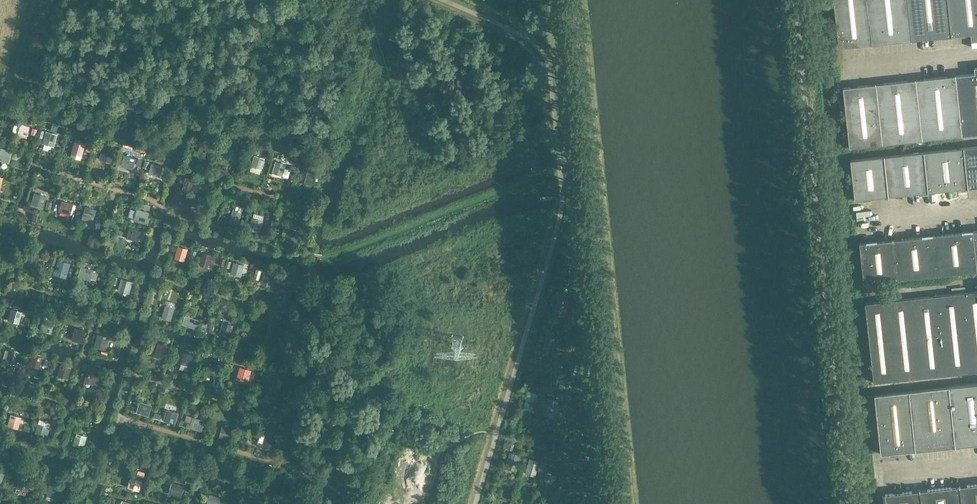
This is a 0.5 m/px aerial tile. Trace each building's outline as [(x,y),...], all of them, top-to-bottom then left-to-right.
[(839,47),(970,33),(971,39),(976,38),(976,0),(834,0),(839,47)] [(849,147),(976,133),(976,67),(974,67),(974,73),(843,87),(849,147)] [(22,134),(25,123),(13,120),(10,130),(22,134)] [(46,130),(44,143),(57,144),(58,131),(46,130)] [(207,151),(210,141),(199,137),(196,148),(207,151)] [(76,151),(79,141),(68,138),(65,148),(76,151)] [(13,150),(0,145),(0,146),(0,159),(9,162),(13,150)] [(235,159),(238,147),(226,145),(224,157),(235,159)] [(101,158),(112,162),(115,150),(104,146),(101,158)] [(854,199),(976,186),(976,146),(850,159),(854,199)] [(132,164),(135,154),(124,151),(121,161),(132,164)] [(258,164),(261,154),(249,151),(246,161),(258,164)] [(286,167),(287,161),(276,159),(273,172),(291,175),(292,168),(286,167)] [(313,164),(297,159),(293,172),(309,177),(313,164)] [(163,166),(152,163),(149,173),(160,176),(163,166)] [(194,191),(197,178),(186,175),(183,189),(194,191)] [(46,206),(48,194),(35,191),(32,203),(46,206)] [(186,210),(189,200),(178,196),(175,207),(186,210)] [(67,211),(70,200),(59,197),(56,207),(67,211)] [(144,217),(147,207),(135,203),(132,214),(144,217)] [(82,217),(94,221),(99,208),(87,204),(82,217)] [(237,219),(240,208),(229,205),(226,215),(237,219)] [(261,231),(266,215),(254,212),(250,228),(261,231)] [(280,223),(277,236),(289,239),(292,226),(280,223)] [(859,243),(863,283),(976,271),(976,230),(859,243)] [(184,254),(187,243),(176,240),(173,250),(184,254)] [(37,263),(41,253),(29,250),(26,260),(37,263)] [(200,264),(209,267),(211,261),(216,263),(218,254),(204,251),(200,264)] [(59,258),(55,273),(68,277),(72,262),(59,258)] [(234,271),(237,261),(226,258),(223,268),(234,271)] [(85,277),(88,267),(77,264),(74,274),(85,277)] [(265,269),(261,282),(274,285),(277,273),(265,269)] [(913,298),(865,303),(874,382),(976,371),(976,291),(913,298)] [(568,300),(558,297),(554,311),(564,314),(568,300)] [(163,316),(172,319),(177,302),(168,300),(163,316)] [(11,307),(8,319),(21,322),(23,310),(11,307)] [(192,323),(195,313),(184,310),(181,320),(192,323)] [(49,325),(52,314),(40,311),(37,322),(49,325)] [(235,323),(222,320),(219,334),(232,337),(235,323)] [(212,330),(214,324),(204,322),(203,328),(212,330)] [(75,326),(73,339),(84,341),(87,328),(75,326)] [(261,343),(265,330),(252,327),(248,340),(261,343)] [(98,333),(94,346),(106,350),(110,337),(98,333)] [(567,342),(563,356),(570,358),(575,344),(567,342)] [(12,347),(1,343),(0,347),(0,354),(9,357),(12,347)] [(161,359),(164,349),(153,346),(150,356),(161,359)] [(191,369),(192,351),(183,351),(182,368),(191,369)] [(33,368),(42,367),(42,355),(32,356),(33,368)] [(214,372),(217,361),(206,358),(203,368),(214,372)] [(59,371),(61,363),(54,361),(52,369),(59,371)] [(62,363),(59,375),(70,378),(73,365),(62,363)] [(249,381),(253,368),(240,365),(237,378),(249,381)] [(99,384),(101,373),(87,370),(85,381),(99,384)] [(282,391),(285,381),(274,377),(271,388),(282,391)] [(913,451),(976,443),(976,383),(874,394),(880,454),(913,451)] [(527,390),(526,407),(537,408),(538,391),(527,390)] [(560,402),(549,399),(544,414),(556,417),(560,402)] [(137,411),(150,415),(153,403),(140,400),(137,411)] [(166,414),(169,403),(158,400),(155,410),(166,414)] [(274,403),(270,416),(282,419),(286,407),(274,403)] [(29,425),(32,415),(20,411),(17,422),(29,425)] [(183,424),(203,430),(207,419),(186,413),(183,424)] [(49,436),(53,422),(39,418),(35,432),(49,436)] [(229,432),(232,422),(221,418),(218,429),(229,432)] [(268,440),(271,430),(260,427),(257,437),(268,440)] [(85,446),(88,434),(77,431),(74,444),(85,446)] [(517,469),(522,456),(512,452),(507,466),(517,469)] [(536,475),(541,461),(530,457),(526,471),(536,475)] [(548,471),(559,473),(561,465),(549,463),(548,471)] [(137,480),(140,469),(129,466),(126,476),(137,480)] [(18,488),(29,489),(31,478),(19,476),(18,488)] [(211,484),(199,480),(196,491),(208,494),(211,484)] [(49,484),(46,498),(57,501),(61,487),(49,484)] [(884,494),(885,503),(976,503),(976,484),(884,494)] [(223,495),(210,492),(207,503),(210,503),(220,503),(223,495)] [(574,493),(573,503),(583,503),(584,494),(574,493)]
